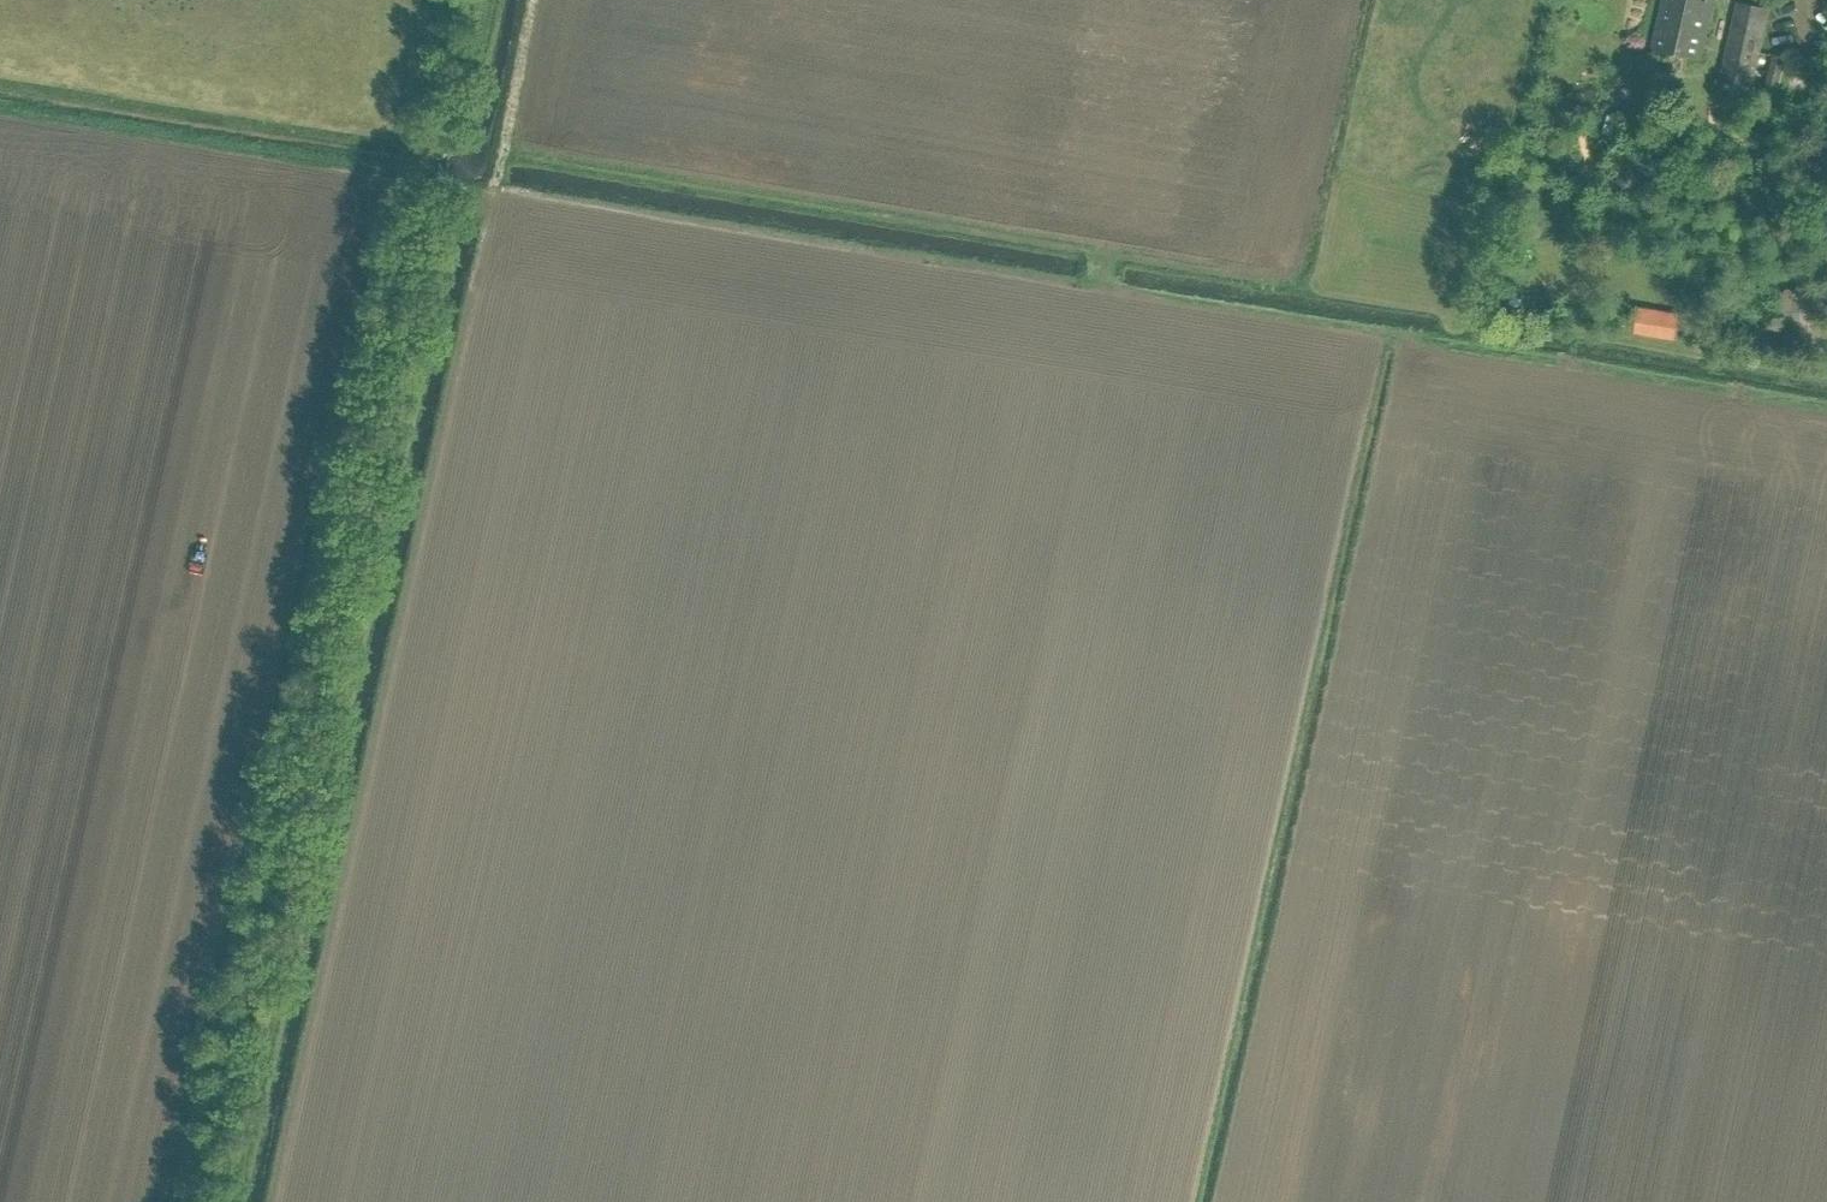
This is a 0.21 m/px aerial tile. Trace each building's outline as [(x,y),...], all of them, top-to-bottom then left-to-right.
[(1653,49),(1701,60),(1714,0),(1664,0),(1653,49)] [(1755,88),(1772,10),(1739,2),(1721,80),(1755,88)] [(1778,94),(1786,59),(1776,57),(1767,91),(1778,94)]
